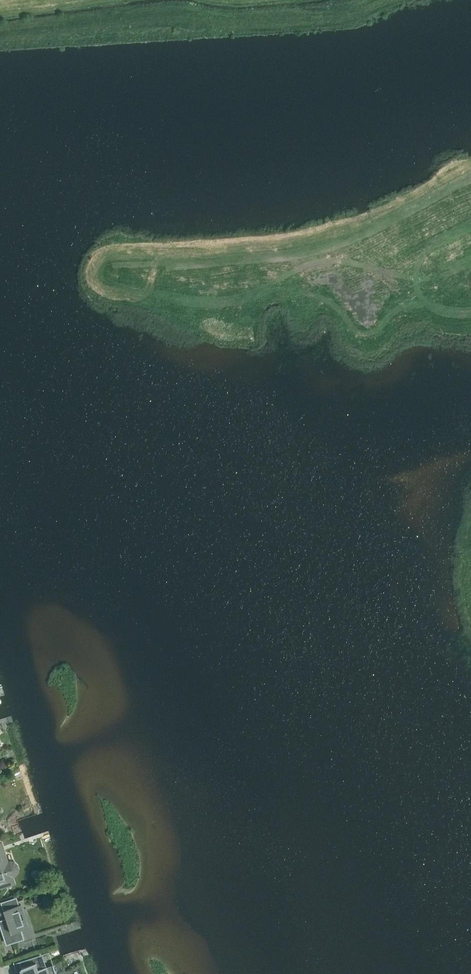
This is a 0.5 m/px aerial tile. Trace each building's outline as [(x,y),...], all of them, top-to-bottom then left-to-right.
[(5,857),(1,843),(0,843),(0,886),(13,882),(11,875),(13,874),(14,874),(16,871),(17,868),(16,865),(14,863),(11,863),(10,863),(5,864),(3,858),(5,857)] [(0,921),(7,943),(23,938),(20,929),(28,926),(21,904),(18,905),(16,898),(2,902),(5,909),(8,919),(0,921)] [(47,966),(43,967),(39,954),(20,961),(24,973),(23,973),(49,973),(47,966)]
